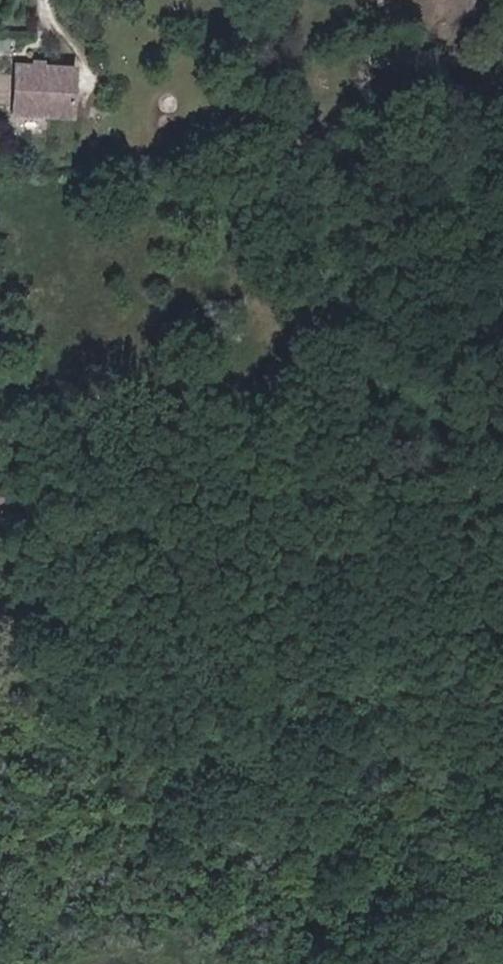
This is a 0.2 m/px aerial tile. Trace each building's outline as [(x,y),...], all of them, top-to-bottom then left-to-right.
[(78,115),(79,67),(21,65),(20,114),(78,115)]
